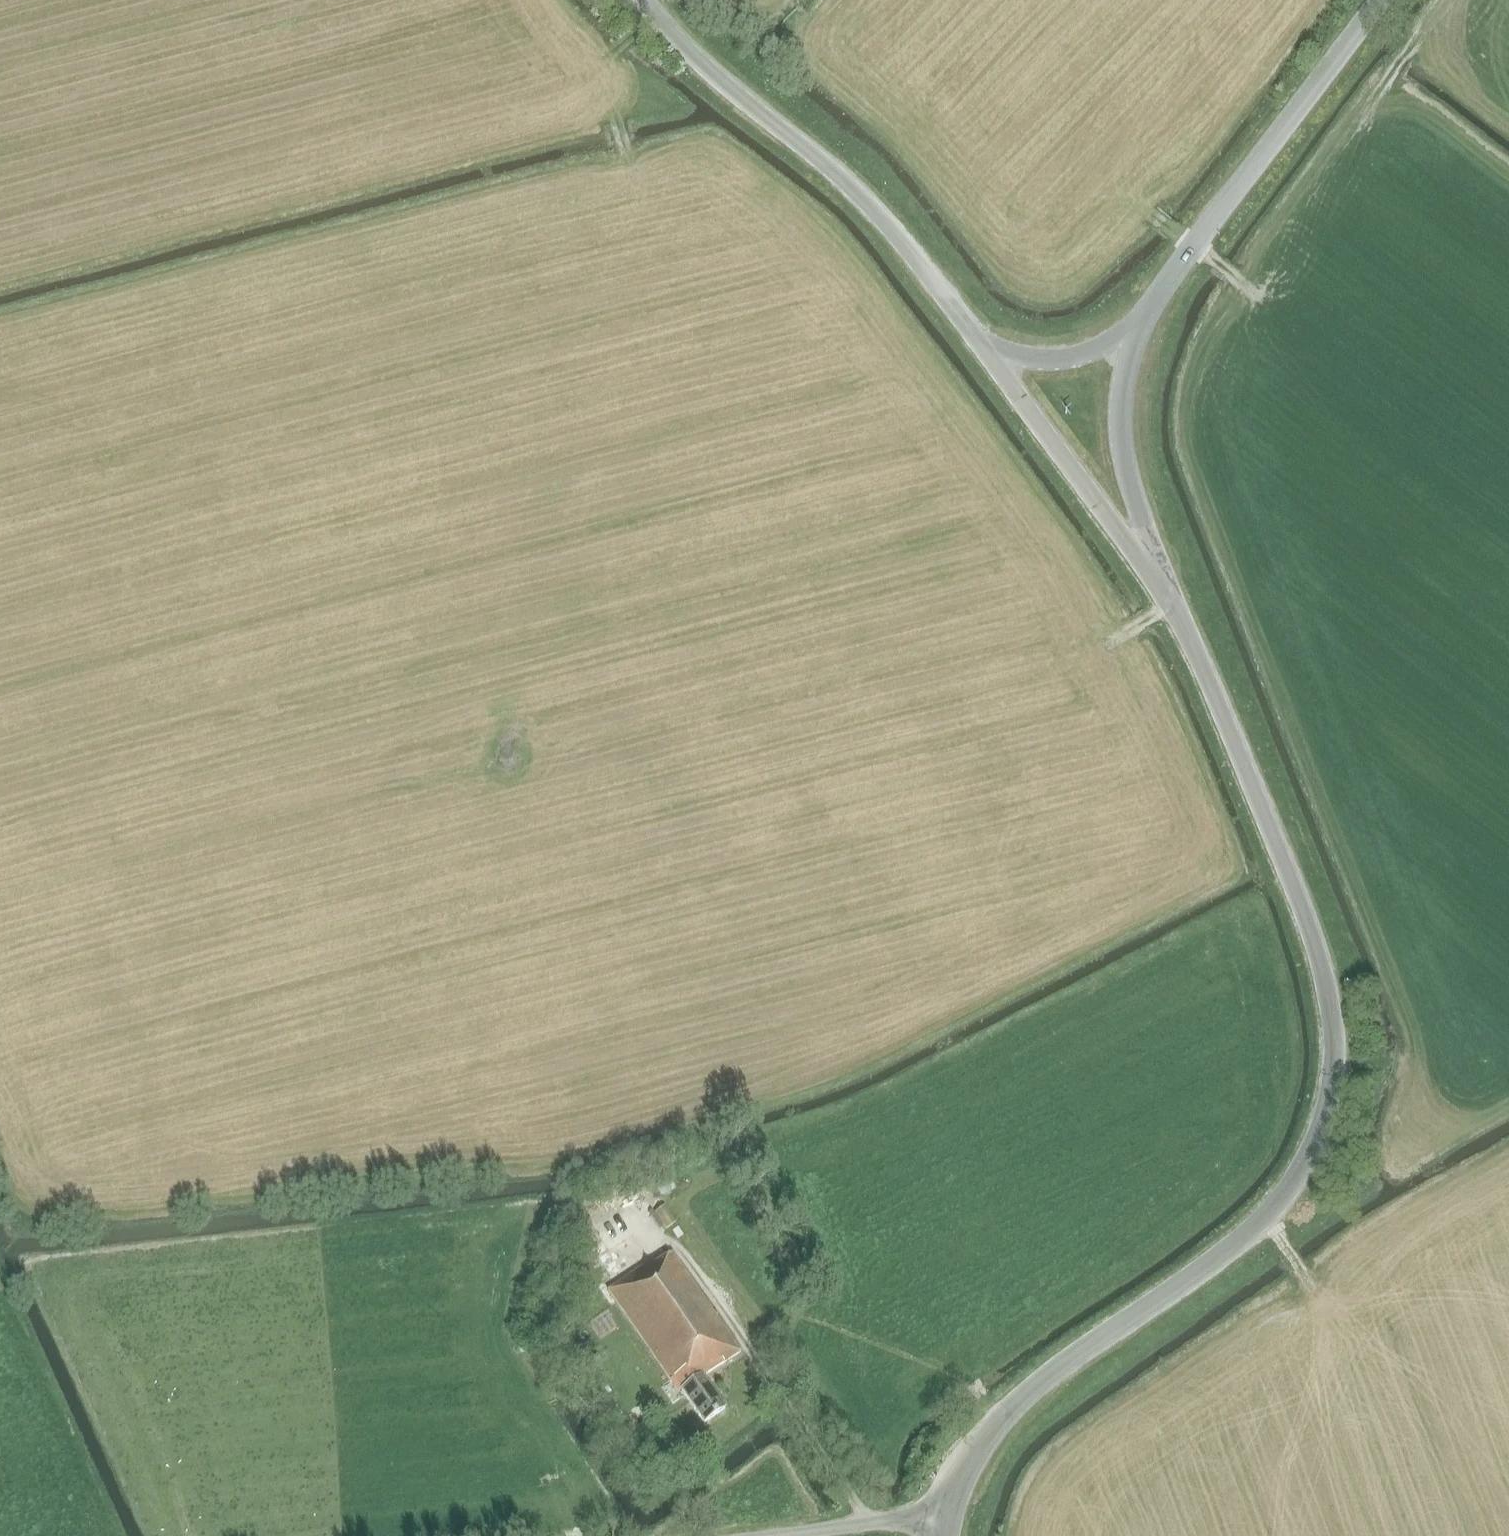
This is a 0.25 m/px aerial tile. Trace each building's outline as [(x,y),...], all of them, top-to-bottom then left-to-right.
[(683,1391),(682,1392),(705,1424),(725,1409),(703,1377),(741,1353),(672,1254),(655,1265),(653,1261),(609,1292),(671,1381),(674,1379),(683,1391)]
